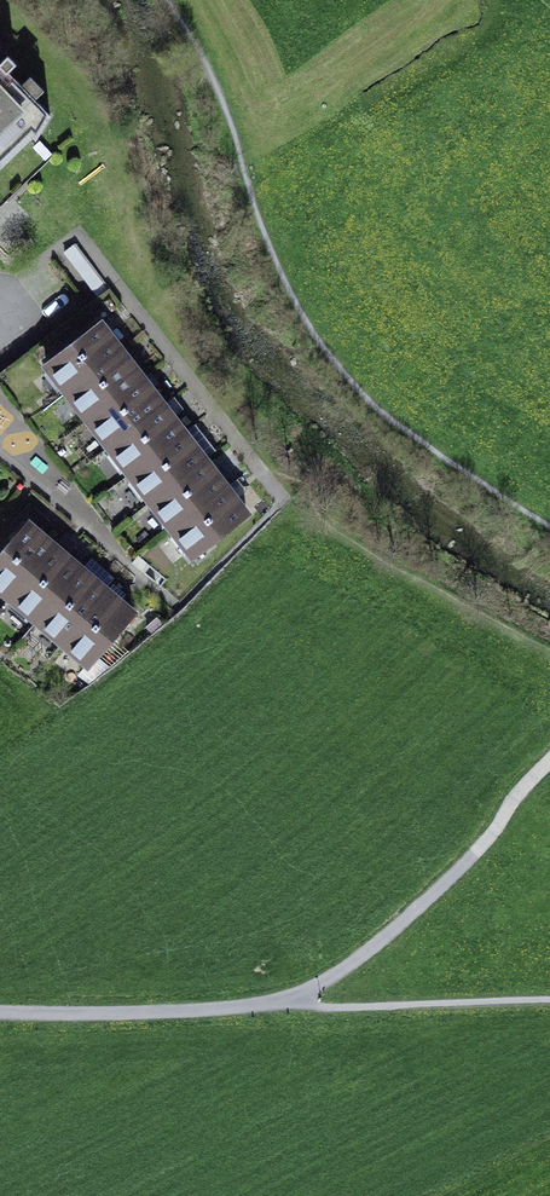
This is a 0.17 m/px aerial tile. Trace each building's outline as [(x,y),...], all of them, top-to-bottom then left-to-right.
[(0,64),(0,164),(31,135),(37,140),(51,116),(9,73),(17,65),(8,57),(1,65),(0,64)] [(99,324),(47,364),(68,391),(120,351),(104,330),(99,324)] [(120,351),(68,391),(89,419),(142,379),(126,359),(120,351)] [(142,379),(89,419),(111,446),(163,406),(147,385),(142,379)] [(163,406),(111,446),(132,474),(184,434),(167,412),(163,406)] [(184,434),(132,474),(153,501),(205,461),(189,440),(184,434)] [(205,461),(153,501),(174,529),(226,489),(209,465),(205,461)] [(226,489),(174,529),(195,556),(248,516),(231,495),(226,489)] [(28,524),(0,556),(0,587),(11,597),(55,546),(28,524)] [(81,569),(55,546),(11,597),(38,620),(81,569)] [(108,592),(81,569),(38,620),(64,643),(108,592)] [(134,615),(108,592),(64,643),(91,666),(134,615)]
